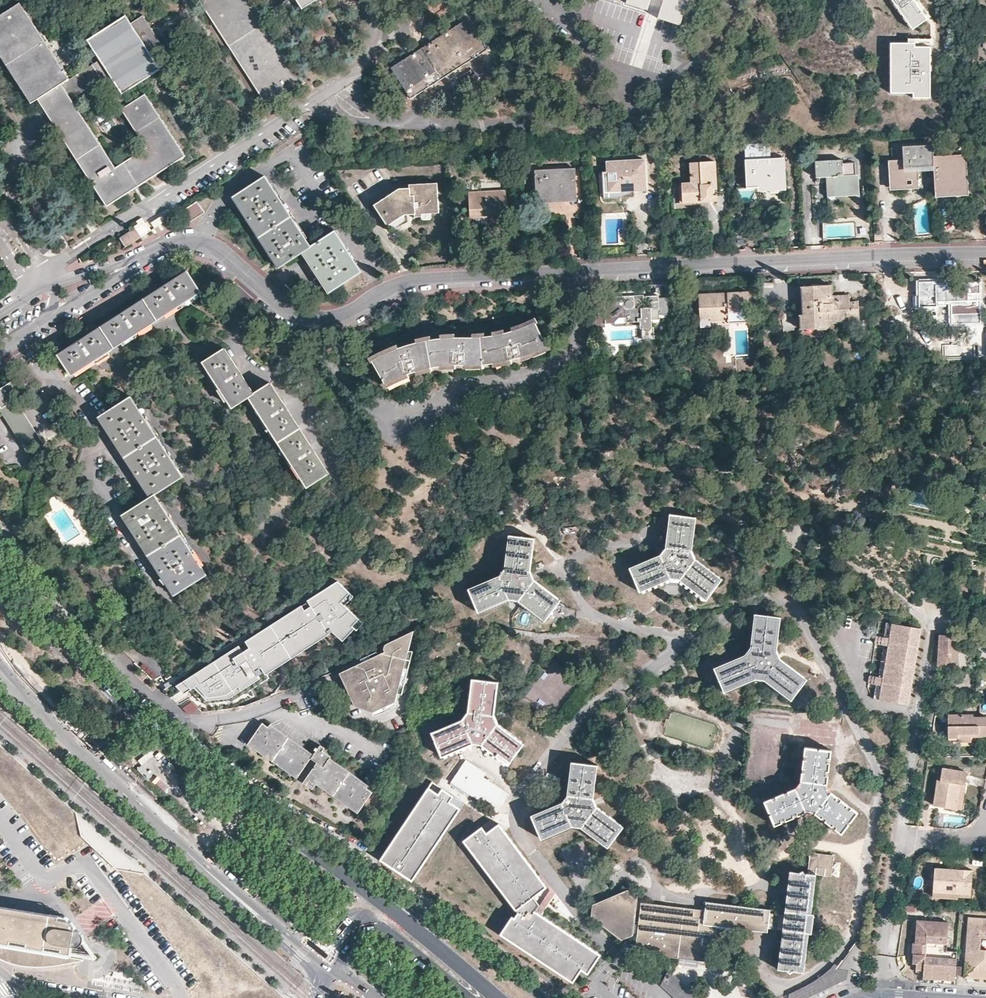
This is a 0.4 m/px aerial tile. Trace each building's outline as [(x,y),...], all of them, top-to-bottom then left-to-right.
[(252,0),(201,0),(200,1),(199,1),(199,2),(213,23),(268,107),(306,82),(263,18),(252,0)] [(301,9),(316,0),(296,0),(301,9)] [(628,6),(651,14),(655,0),(630,0),(628,6)] [(661,17),(684,25),(692,0),(667,0),(661,17)] [(916,31),(930,21),(914,0),(893,0),(916,31)] [(21,4),(2,15),(0,17),(0,55),(31,104),(38,100),(52,121),(107,206),(185,155),(145,94),(129,104),(122,95),(121,93),(100,60),(70,79),(21,4)] [(87,40),(100,60),(121,93),(159,68),(154,60),(166,52),(144,17),(132,24),(126,15),(87,40)] [(453,71),(487,49),(467,18),(422,48),(391,68),(411,99),(453,71)] [(917,45),(894,46),(895,94),(916,94),(916,102),(935,102),(933,48),(917,49),(917,45)] [(970,196),(967,156),(936,158),(935,147),(904,149),(905,161),(891,162),(893,191),(922,189),(921,170),(929,169),(936,169),(938,198),(958,197),(970,196)] [(786,187),(785,158),(762,159),(751,160),(747,160),(747,188),(759,188),(786,187)] [(646,190),(644,160),(608,161),(608,170),(610,192),(633,190),(639,190),(646,190)] [(856,189),(855,166),(842,166),(842,160),(815,161),(815,177),(820,177),(825,177),(825,190),(856,189)] [(717,201),(715,161),(690,162),(691,183),(681,184),(682,202),(712,201),(717,201)] [(577,196),(576,168),(535,171),(536,198),(556,197),(577,196)] [(610,192),(608,170),(601,171),(602,196),(633,195),(633,190),(610,192)] [(266,248),(278,267),(302,251),(310,246),(265,176),(232,197),(246,217),(266,248)] [(439,213),(438,183),(410,184),(410,188),(401,189),(375,204),(388,224),(388,225),(389,225),(406,215),(408,215),(416,214),(416,217),(423,217),(424,214),(439,213)] [(507,216),(506,190),(469,191),(470,218),(471,218),(486,217),(490,217),(507,216)] [(203,213),(195,200),(182,209),(190,222),(203,213)] [(161,220),(157,215),(146,223),(149,228),(161,220)] [(126,246),(141,236),(135,228),(119,238),(126,246)] [(310,246),(302,251),(323,284),(329,292),(361,271),(334,230),(310,246)] [(80,370),(160,319),(202,293),(189,272),(179,278),(130,309),(122,314),(79,342),(59,354),(73,375),(80,370)] [(937,307),(937,324),(981,323),(980,281),(968,281),(968,284),(937,285),(937,281),(920,282),(920,291),(921,307),(937,307)] [(828,324),(860,322),(859,301),(850,302),(849,295),(839,295),(832,296),(831,285),(802,286),(804,314),(801,314),(802,328),(829,326),(828,324)] [(728,323),(729,323),(749,322),(747,292),(734,293),(697,295),(699,318),(710,317),(710,320),(728,319),(728,323)] [(659,309),(658,295),(644,296),(644,295),(616,296),(604,297),(605,306),(592,307),(593,329),(606,328),(605,323),(615,323),(615,322),(619,318),(625,318),(625,323),(628,322),(640,322),(640,328),(642,328),(642,339),(654,339),(654,328),(652,328),(651,310),(659,309)] [(729,325),(729,323),(728,323),(728,319),(710,320),(710,317),(699,318),(699,327),(729,325)] [(615,322),(615,323),(615,327),(628,326),(628,322),(625,323),(625,318),(619,318),(615,322)] [(522,357),(549,346),(536,322),(514,330),(511,332),(501,334),(473,337),(453,338),(450,338),(437,339),(406,346),(401,348),(391,352),(383,356),(374,361),(388,384),(409,374),(411,373),(420,370),(440,366),(452,365),(480,364),(497,363),(513,360),(522,357)] [(327,467),(272,383),(256,394),(243,374),(226,348),(205,362),(235,408),(251,397),(309,485),(330,472),(327,467)] [(17,400),(24,396),(26,389),(19,378),(0,390),(0,403),(3,408),(2,409),(30,454),(44,445),(35,430),(17,400)] [(184,477),(133,397),(101,418),(108,429),(152,498),(124,516),(137,535),(176,597),(208,575),(189,547),(157,495),(184,477)] [(67,499),(63,492),(58,495),(62,502),(67,499)] [(724,580),(697,559),(694,551),(698,517),(674,513),(669,548),(663,556),(632,567),(641,592),(674,579),(683,580),(708,600),(724,580)] [(561,599),(535,579),(531,571),(536,537),(510,535),(506,569),(501,575),(470,588),(480,612),(511,600),(515,600),(521,600),(546,620),(553,610),(561,599)] [(352,597),(340,585),(176,691),(186,701),(193,695),(204,703),(223,708),(237,701),(335,636),(346,643),(365,623),(348,606),(352,597)] [(809,679),(781,657),(778,650),(783,616),(756,612),(752,647),(747,653),(715,666),(726,690),(757,677),(767,678),(792,698),(809,679)] [(912,706),(925,630),(889,624),(887,638),(879,637),(878,644),(887,646),(881,678),(872,677),(871,684),(878,686),(876,700),(912,706)] [(387,654),(342,675),(357,708),(375,714),(397,704),(398,703),(400,695),(411,653),(415,633),(390,645),(388,646),(387,647),(386,650),(386,651),(386,652),(386,653),(387,654)] [(939,663),(959,666),(959,646),(958,635),(957,635),(940,633),(939,663)] [(128,675),(157,684),(164,661),(135,652),(128,675)] [(415,654),(411,653),(400,695),(404,696),(415,654)] [(378,654),(363,661),(364,664),(380,657),(378,654)] [(525,743),(499,722),(495,715),(499,681),(473,679),(469,712),(464,719),(433,732),(443,755),(473,743),(483,744),(509,764),(525,743)] [(397,704),(375,714),(376,717),(382,715),(389,713),(394,710),(399,706),(397,704)] [(974,717),(974,715),(950,715),(950,741),(984,741),(984,736),(985,736),(985,717),(974,717)] [(330,761),(335,753),(323,744),(320,747),(313,742),(307,751),(264,722),(249,744),(266,756),(297,777),(311,758),(318,763),(305,782),(314,789),(318,784),(360,812),(374,791),(330,761)] [(859,813),(832,792),(829,784),(833,751),(807,747),(802,780),(797,788),(768,800),(777,824),(808,811),(817,812),(844,833),(859,813)] [(451,782),(497,812),(509,794),(483,777),(486,773),(466,760),(451,782)] [(626,827),(599,806),(596,796),(599,765),(573,762),(569,794),(564,802),(533,814),(543,838),(576,826),(585,827),(610,847),(626,827)] [(936,804),(946,806),(958,808),(961,784),(967,784),(969,772),(944,768),(942,780),(940,780),(936,804)] [(438,784),(381,865),(412,886),(413,886),(469,805),(438,784)] [(958,808),(946,806),(946,809),(963,812),(967,784),(961,784),(958,808)] [(551,891),(501,824),(488,832),(484,827),(463,842),(516,915),(520,918),(517,923),(513,920),(501,940),(577,987),(584,976),(594,982),(608,960),(536,915),(543,910),(537,901),(551,891)] [(808,873),(817,874),(831,876),(834,855),(810,852),(808,873)] [(974,894),(975,870),(958,869),(958,870),(937,869),(936,891),(974,894)] [(715,960),(719,925),(770,931),(771,927),(784,928),(780,968),(806,971),(810,933),(813,933),(815,914),(813,914),(817,874),(808,873),(791,871),(786,914),(779,913),(772,912),(773,908),(733,904),(708,901),(708,909),(644,902),(641,922),(635,922),(637,898),(628,891),(596,905),(596,916),(625,936),(633,933),(640,934),(638,951),(715,960)] [(72,955),(84,957),(97,959),(77,926),(74,923),(71,922),(60,920),(60,917),(17,910),(0,907),(0,943),(72,955)] [(970,917),(969,930),(972,930),(969,963),(967,963),(966,977),(980,978),(980,975),(985,975),(985,918),(970,917)] [(951,922),(919,920),(918,943),(915,943),(914,954),(915,954),(915,963),(919,964),(918,970),(926,970),(926,978),(957,981),(959,951),(949,951),(951,922)] [(861,972),(865,942),(858,941),(836,969),(861,972)] [(72,955),(0,943),(0,955),(1,956),(6,959),(12,961),(19,963),(26,964),(36,965),(45,965),(54,964),(63,963),(74,961),(84,959),(84,957),(72,955)] [(126,953),(132,960),(142,953),(136,945),(126,953)]
